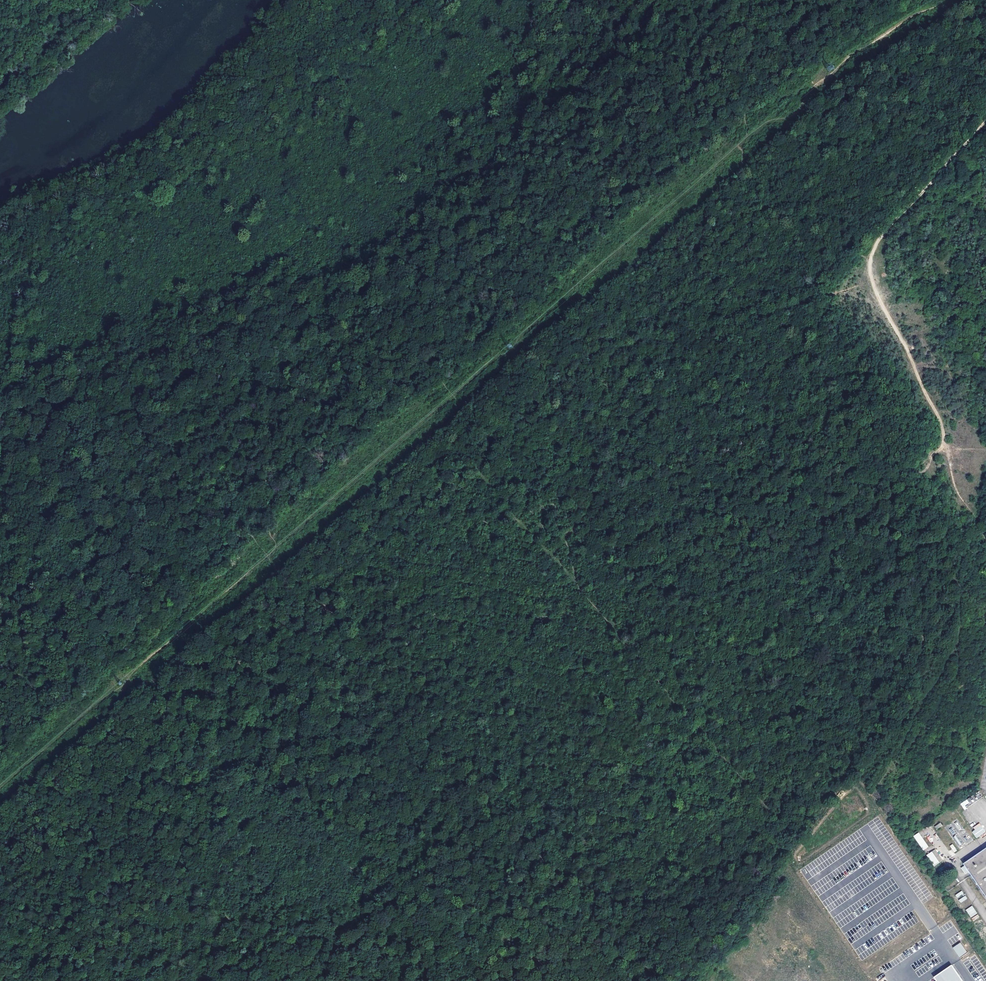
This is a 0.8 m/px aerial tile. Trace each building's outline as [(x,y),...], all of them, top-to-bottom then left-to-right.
[(984,797),(980,791),(961,804),(965,810),(984,797)] [(979,823),(973,827),(975,830),(972,832),(976,838),(985,832),(979,823)] [(929,846),(919,833),(914,836),(923,850),(929,846)] [(954,837),(960,846),(964,843),(958,834),(954,837)] [(964,864),(985,896),(985,849),(964,864)] [(940,862),(932,852),(927,855),(934,866),(940,862)] [(972,905),(966,910),(971,918),(977,913),(972,905)] [(953,948),(960,958),(968,953),(961,942),(953,948)] [(952,965),(934,977),(937,980),(963,980),(952,965)]
